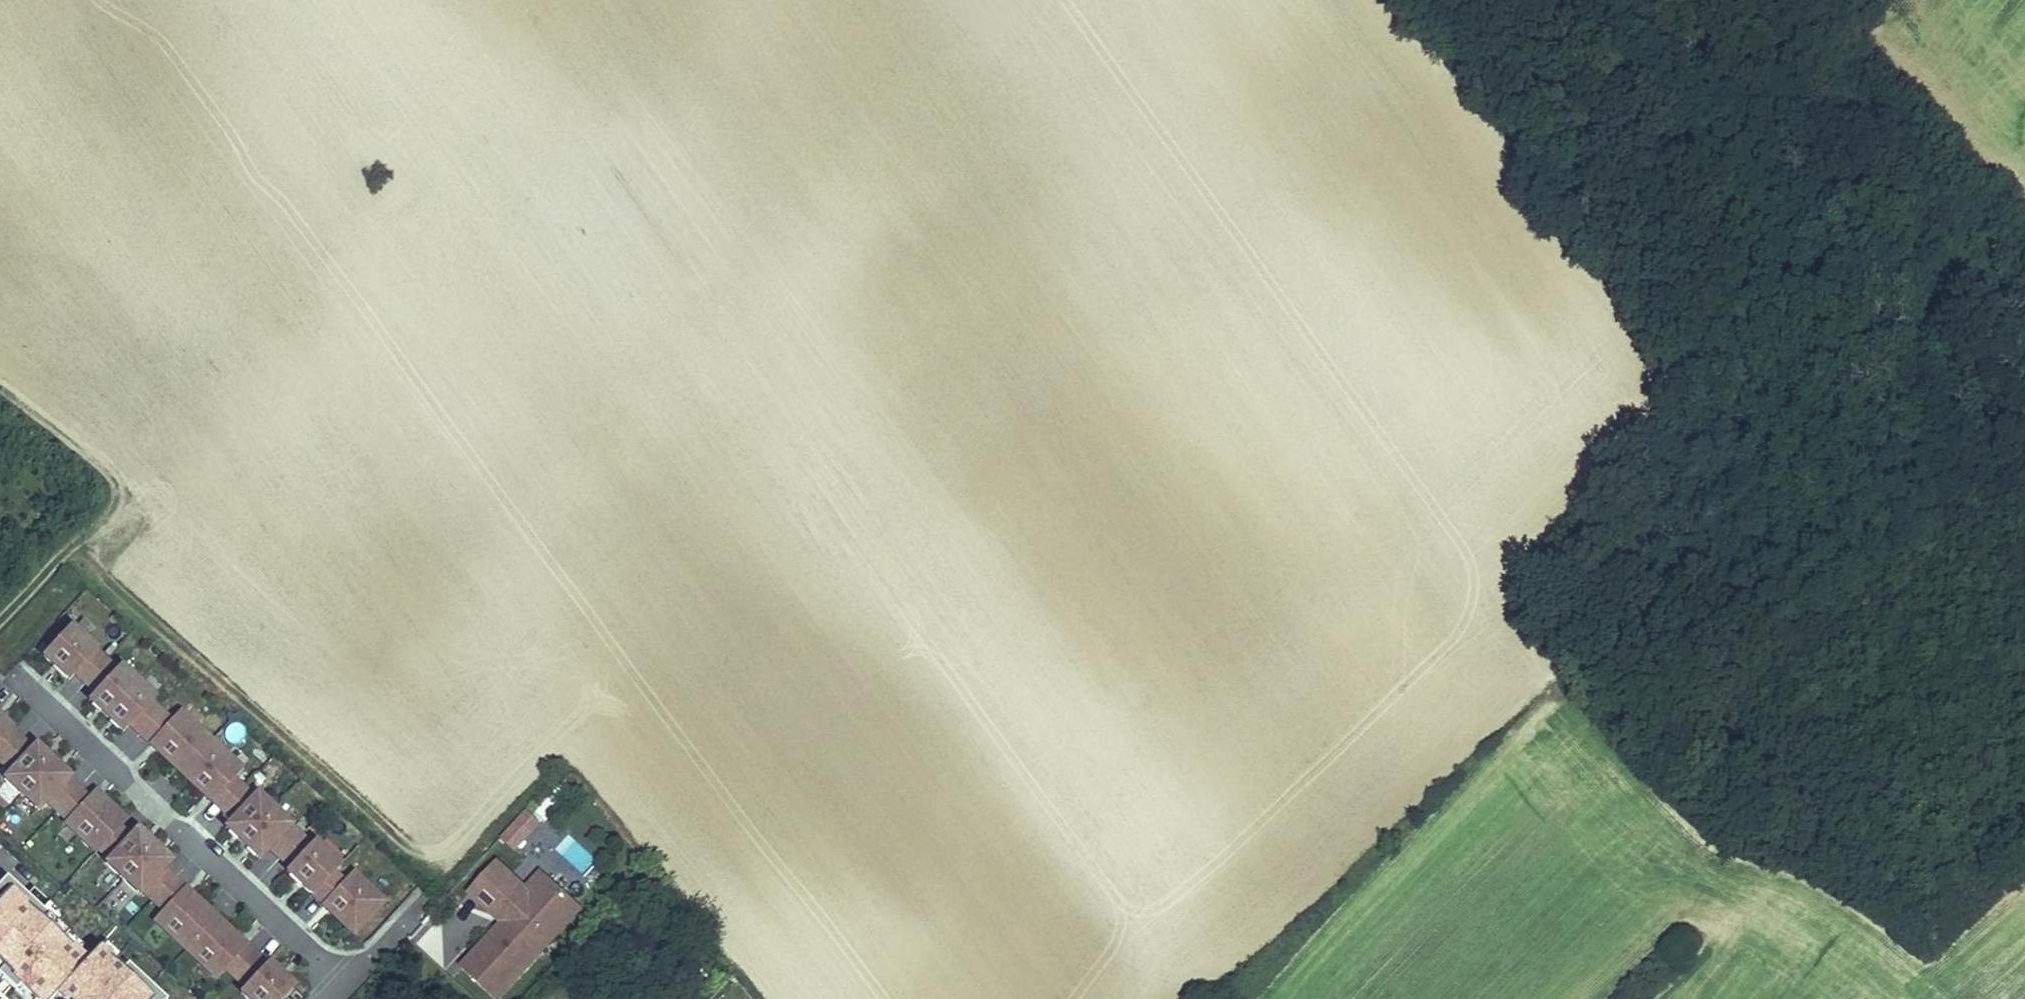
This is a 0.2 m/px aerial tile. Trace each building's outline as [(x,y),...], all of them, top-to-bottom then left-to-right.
[(96,651),(70,627),(43,656),(69,680),(75,673),(96,651)] [(75,673),(96,692),(117,670),(96,651),(75,673)] [(96,692),(89,700),(123,732),(129,725),(152,700),(154,698),(121,666),(117,670),(96,692)] [(129,725),(150,744),(173,720),(152,700),(129,725)] [(242,768),(181,711),(173,720),(150,744),(212,801),(233,779),(242,768)] [(0,718),(0,742),(12,729),(0,718)] [(12,771),(33,749),(12,729),(0,742),(0,760),(12,771)] [(12,771),(4,779),(38,811),(48,799),(69,777),(36,745),(33,749),(12,771)] [(48,799),(69,819),(90,797),(69,777),(48,799)] [(212,801),(232,820),(253,798),(233,779),(212,801)] [(127,820),(96,791),(90,797),(69,819),(66,823),(97,852),(97,851),(120,827),(127,820)] [(225,828),(258,859),(290,825),(257,794),(232,820),(225,828)] [(525,812),(511,827),(501,837),(515,850),(538,825),(525,812)] [(269,848),(290,868),(311,845),(290,825),(269,848)] [(131,838),(120,827),(97,851),(108,862),(131,838)] [(106,864),(139,895),(143,891),(164,869),(171,861),(138,830),(131,838),(108,862),(106,864)] [(334,872),(340,866),(314,842),(311,845),(287,872),(313,896),(334,872)] [(496,998),(500,998),(580,911),(549,882),(534,897),(529,892),(498,864),(471,893),(497,917),(502,911),(514,922),(508,928),(496,942),(491,937),(463,968),(496,998)] [(185,888),(164,869),(143,891),(164,910),(185,888)] [(313,896),(323,905),(344,882),(334,872),(313,896)] [(323,905),(354,934),(384,902),(353,873),(344,882),(323,905)] [(543,877),(529,892),(534,897),(549,882),(543,877)] [(124,969),(122,972),(97,949),(84,963),(61,942),(67,934),(6,878),(0,884),(0,978),(15,991),(21,985),(36,998),(52,998),(57,994),(62,998),(163,998),(124,969)] [(246,945),(185,888),(164,910),(154,921),(216,978),(225,968),(246,945)] [(504,924),(491,937),(496,942),(508,928),(514,922),(502,911),(497,917),(504,924)] [(267,964),(246,945),(225,968),(246,987),(267,964)] [(268,963),(267,964),(246,987),(241,992),(248,998),(283,998),(294,987),(268,963)]
